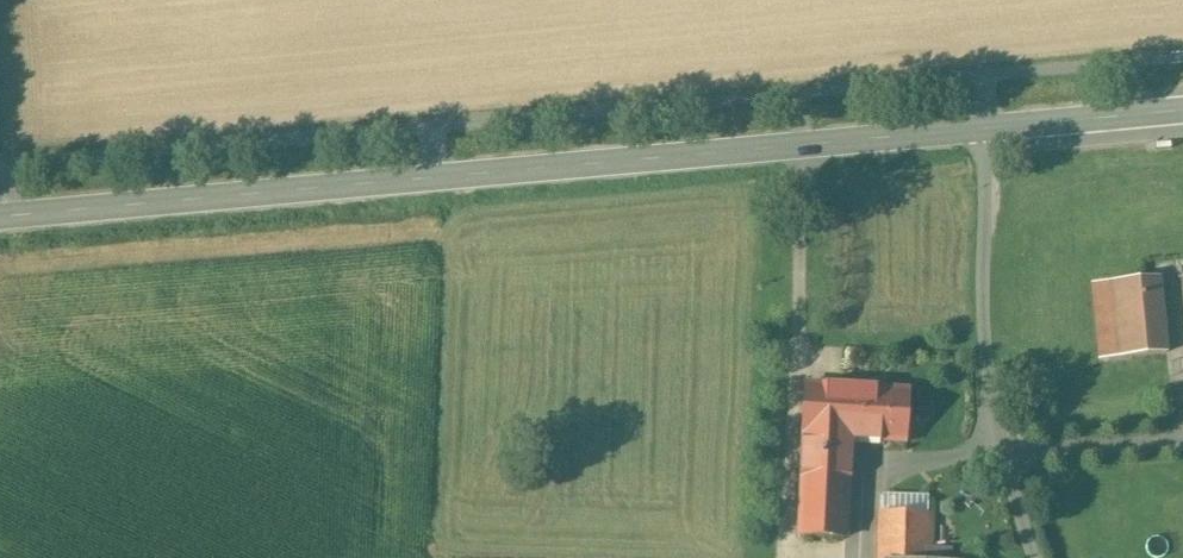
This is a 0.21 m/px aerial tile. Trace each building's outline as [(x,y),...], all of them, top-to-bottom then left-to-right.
[(1159,276),(1144,277),(1146,298),(1095,303),(1100,358),(1166,352),(1159,276)] [(1093,282),(1095,303),(1146,298),(1144,277),(1093,282)] [(803,434),(850,437),(905,439),(907,390),(805,383),(803,434)] [(850,437),(803,434),(799,534),(845,536),(850,437)] [(949,548),(927,547),(929,513),(880,510),(878,557),(948,557),(949,548)]
